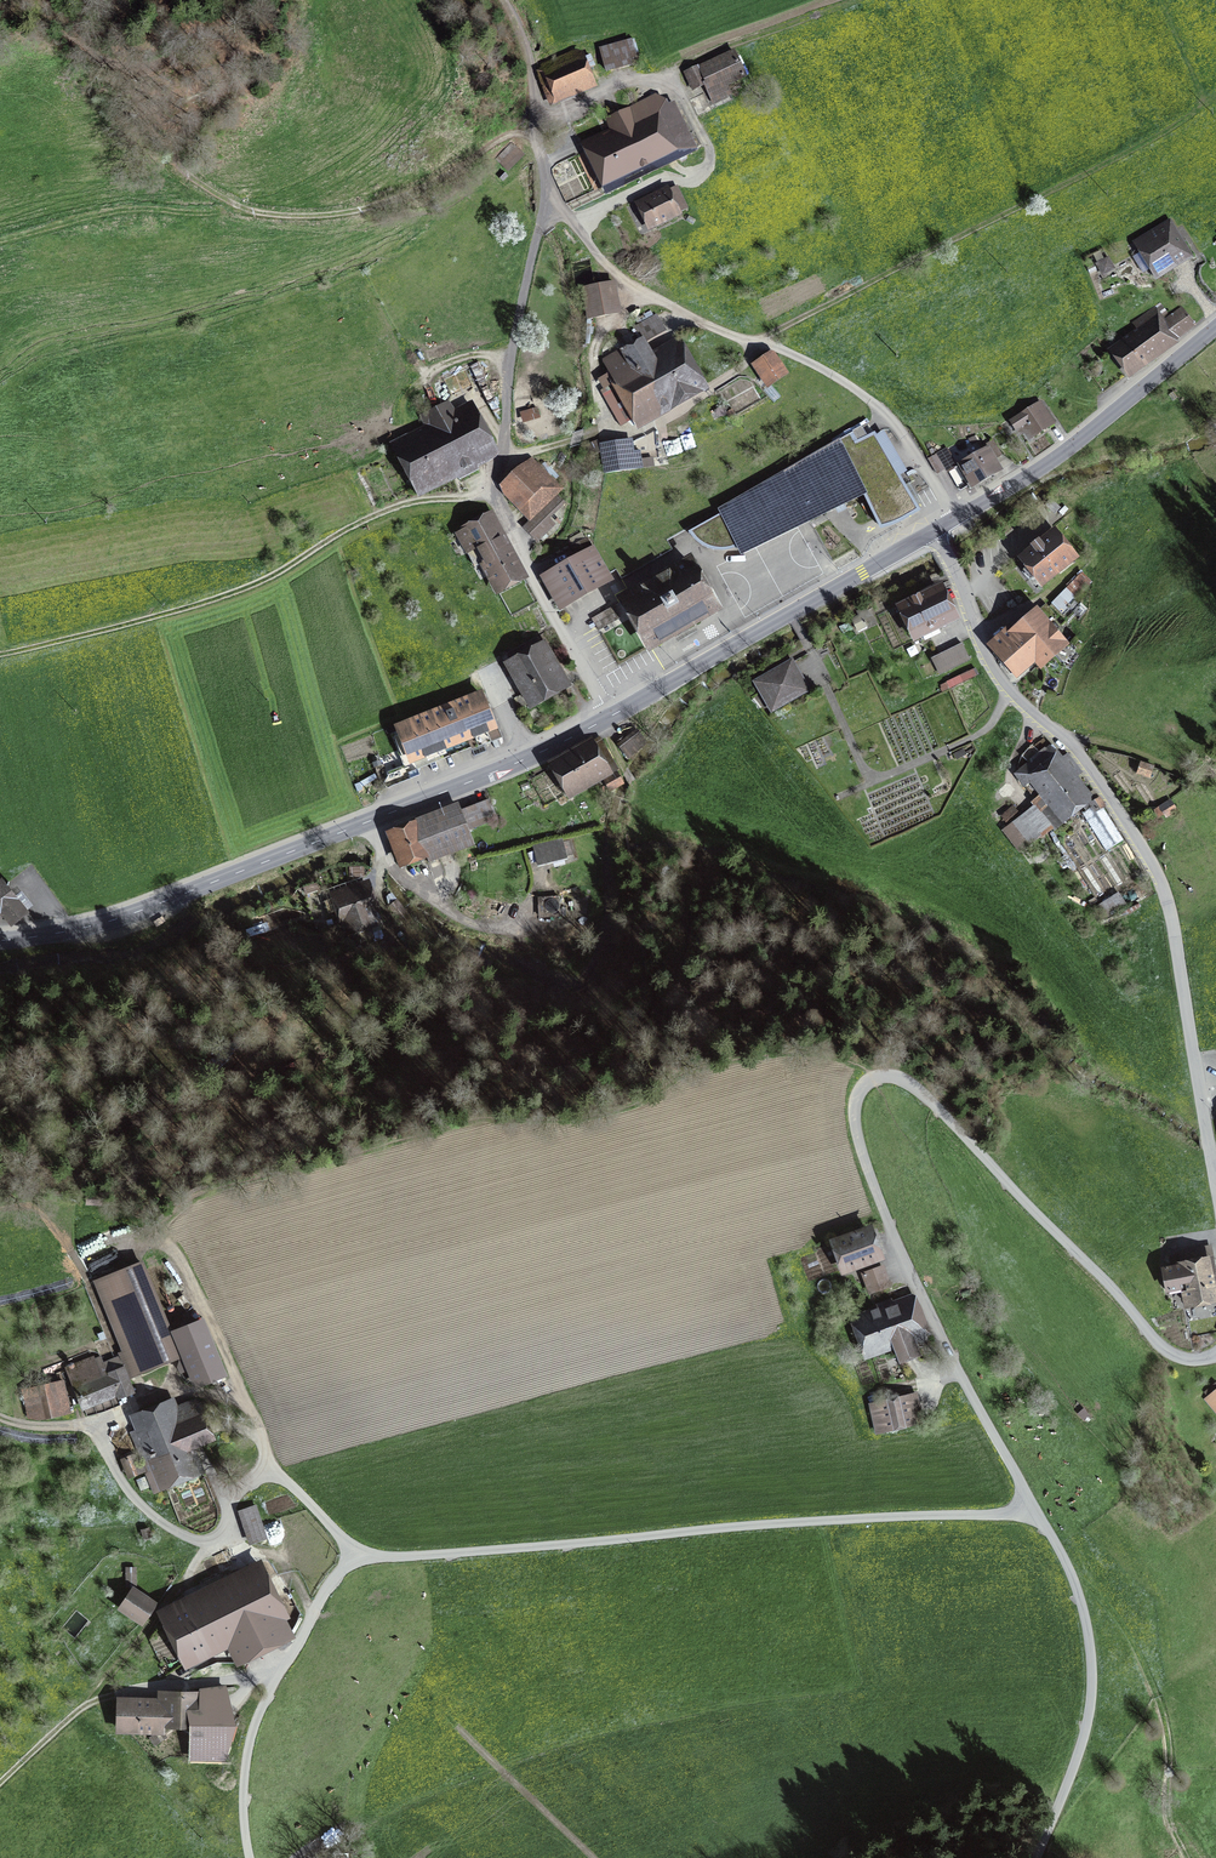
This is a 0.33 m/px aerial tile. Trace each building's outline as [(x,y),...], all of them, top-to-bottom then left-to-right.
[(631,40),(600,49),(606,71),(637,62),(631,40)] [(541,82),(550,102),(591,85),(580,58),(577,51),(544,64),(550,78),(541,82)] [(734,52),(686,73),(693,88),(704,83),(708,93),(723,86),(745,76),(734,52)] [(723,86),(708,93),(712,100),(726,93),(723,86)] [(591,147),(609,183),(662,157),(666,165),(696,150),(690,136),(684,139),(673,115),(678,113),(673,103),(668,106),(655,95),(631,107),(631,108),(609,118),(607,120),(615,136),(591,147)] [(522,154),(511,144),(496,159),(507,170),(522,154)] [(639,205),(650,226),(687,209),(676,187),(639,205)] [(1169,226),(1139,244),(1157,274),(1187,256),(1169,226)] [(1103,247),(1092,253),(1103,273),(1114,267),(1103,247)] [(595,287),(587,289),(584,289),(587,305),(588,312),(611,308),(607,285),(595,287)] [(1130,372),(1182,334),(1169,317),(1159,303),(1132,322),(1140,332),(1115,350),(1130,372)] [(1181,308),(1169,317),(1182,334),(1194,325),(1181,308)] [(602,360),(637,421),(699,385),(677,346),(653,360),(642,340),(623,351),(622,349),(602,360)] [(760,366),(768,379),(780,372),(771,359),(760,366)] [(399,443),(421,486),(495,448),(475,410),(454,420),(446,403),(427,414),(435,430),(415,441),(413,436),(399,443)] [(1010,421),(1016,430),(1022,426),(1031,438),(1053,424),(1039,403),(1010,421)] [(525,411),(528,420),(539,417),(537,408),(525,411)] [(736,416),(732,410),(727,413),(731,419),(736,416)] [(867,437),(862,427),(809,457),(718,511),(720,516),(690,532),(693,537),(697,541),(701,544),(705,547),(710,549),(716,550),(721,550),(726,550),(732,549),(737,547),(833,500),(836,507),(842,503),(839,497),(860,487),(876,519),(881,529),(893,524),(903,519),(919,510),(875,434),(867,437)] [(992,440),(984,445),(986,449),(961,463),(967,474),(963,477),(969,489),(996,473),(990,462),(1002,456),(992,440)] [(601,446),(605,473),(635,469),(631,442),(601,446)] [(928,459),(937,474),(945,469),(949,471),(957,466),(948,450),(945,451),(943,451),(928,459)] [(507,482),(509,483),(502,489),(530,519),(561,489),(531,458),(507,482)] [(557,494),(524,526),(537,540),(550,527),(544,520),(562,503),(563,501),(563,500),(557,494)] [(1050,499),(1045,505),(1054,514),(1060,508),(1050,499)] [(489,517),(457,534),(473,564),(483,559),(499,586),(520,575),(489,517)] [(1042,581),(1072,557),(1055,535),(1042,545),(1039,540),(1031,546),(1032,547),(1029,549),(1032,553),(1024,559),(1042,581)] [(544,577),(561,607),(609,580),(586,540),(572,548),(578,558),(544,577)] [(623,599),(650,647),(716,609),(688,561),(623,599)] [(1082,570),(1052,601),(1066,613),(1095,582),(1082,570)] [(902,608),(915,634),(953,615),(940,590),(902,608)] [(1037,613),(1013,633),(1009,629),(991,645),(1017,674),(1027,665),(1025,663),(1036,653),(1043,661),(1064,643),(1047,624),(1056,616),(1046,604),(1037,612),(1037,613)] [(860,616),(852,620),(857,630),(865,626),(861,618),(869,614),(865,608),(858,612),(860,616)] [(609,610),(592,618),(597,629),(614,620),(609,610)] [(526,689),(533,702),(563,685),(536,636),(506,653),(520,680),(520,683),(524,690),(526,689)] [(962,644),(939,655),(940,658),(933,661),(939,672),(946,669),(947,670),(970,659),(962,644)] [(782,668),(757,682),(772,709),(797,694),(782,668)] [(454,705),(398,727),(411,761),(494,728),(480,694),(454,704),(454,705)] [(643,739),(637,730),(625,739),(623,735),(616,740),(627,755),(639,746),(645,741),(643,739)] [(551,762),(569,795),(617,769),(599,736),(551,762)] [(1053,826),(1055,829),(1062,823),(1058,819),(1085,797),(1072,780),(1082,772),(1067,753),(1062,757),(1052,745),(1047,749),(1045,747),(1032,758),(1034,760),(1020,771),(1022,773),(1018,777),(1035,799),(1032,801),(1035,805),(1003,830),(1020,851),(1053,826)] [(388,773),(389,776),(385,784),(387,787),(418,775),(413,763),(388,773)] [(1137,773),(1149,777),(1153,767),(1141,763),(1137,773)] [(617,772),(604,780),(610,788),(622,780),(617,772)] [(1093,790),(1085,797),(1092,806),(1082,813),(1106,850),(1123,839),(1103,807),(1105,806),(1101,799),(1100,799),(1093,790)] [(1176,810),(1170,801),(1155,810),(1159,816),(1164,813),(1166,816),(1176,810)] [(462,812),(469,829),(496,818),(490,802),(462,812)] [(392,835),(402,861),(425,853),(428,862),(475,845),(469,829),(462,812),(461,809),(415,827),(392,835)] [(561,842),(534,849),(538,864),(565,857),(561,842)] [(4,915),(11,924),(26,913),(2,881),(0,883),(0,918),(4,915)] [(335,923),(338,931),(340,938),(348,936),(351,946),(374,938),(370,928),(380,925),(374,909),(366,887),(335,897),(324,901),(328,914),(335,912),(338,922),(335,923)] [(1121,893),(1108,898),(1110,906),(1124,902),(1121,893)] [(404,926),(411,921),(397,901),(390,907),(404,926)] [(101,1195),(88,1195),(88,1203),(100,1204),(101,1195)] [(846,1268),(878,1257),(868,1231),(836,1242),(846,1268)] [(1208,1261),(1181,1266),(1164,1269),(1169,1293),(1187,1290),(1189,1302),(1215,1297),(1208,1261)] [(179,1356),(177,1350),(142,1263),(96,1282),(124,1351),(123,1352),(132,1375),(179,1356)] [(882,1268),(865,1274),(871,1291),(888,1285),(882,1268)] [(861,1323),(870,1348),(893,1340),(903,1368),(921,1361),(917,1348),(929,1344),(914,1303),(861,1323)] [(208,1337),(181,1348),(196,1385),(223,1374),(208,1337)] [(106,1365),(109,1374),(100,1378),(93,1361),(68,1370),(84,1408),(118,1394),(119,1397),(132,1391),(119,1359),(106,1365)] [(22,1389),(29,1418),(37,1416),(37,1415),(56,1410),(55,1407),(67,1404),(62,1381),(22,1389)] [(916,1394),(871,1404),(877,1433),(923,1422),(916,1394)] [(213,1439),(197,1399),(172,1410),(168,1401),(136,1413),(142,1428),(131,1433),(147,1472),(146,1473),(151,1487),(154,1485),(154,1484),(163,1480),(164,1481),(195,1468),(187,1450),(213,1439)] [(129,1477),(140,1472),(132,1451),(120,1456),(129,1477)] [(256,1506),(240,1511),(246,1528),(261,1523),(256,1506)] [(246,1528),(250,1540),(251,1543),(266,1538),(261,1523),(246,1528)] [(285,1615),(260,1565),(187,1600),(189,1604),(168,1614),(189,1657),(209,1648),(211,1651),(231,1642),(242,1663),(290,1640),(279,1618),(285,1615)] [(127,1607),(140,1616),(148,1604),(135,1595),(127,1607)] [(200,1724),(200,1695),(162,1694),(162,1702),(162,1723),(200,1724)] [(123,1701),(122,1728),(161,1729),(162,1723),(162,1702),(123,1701)]
